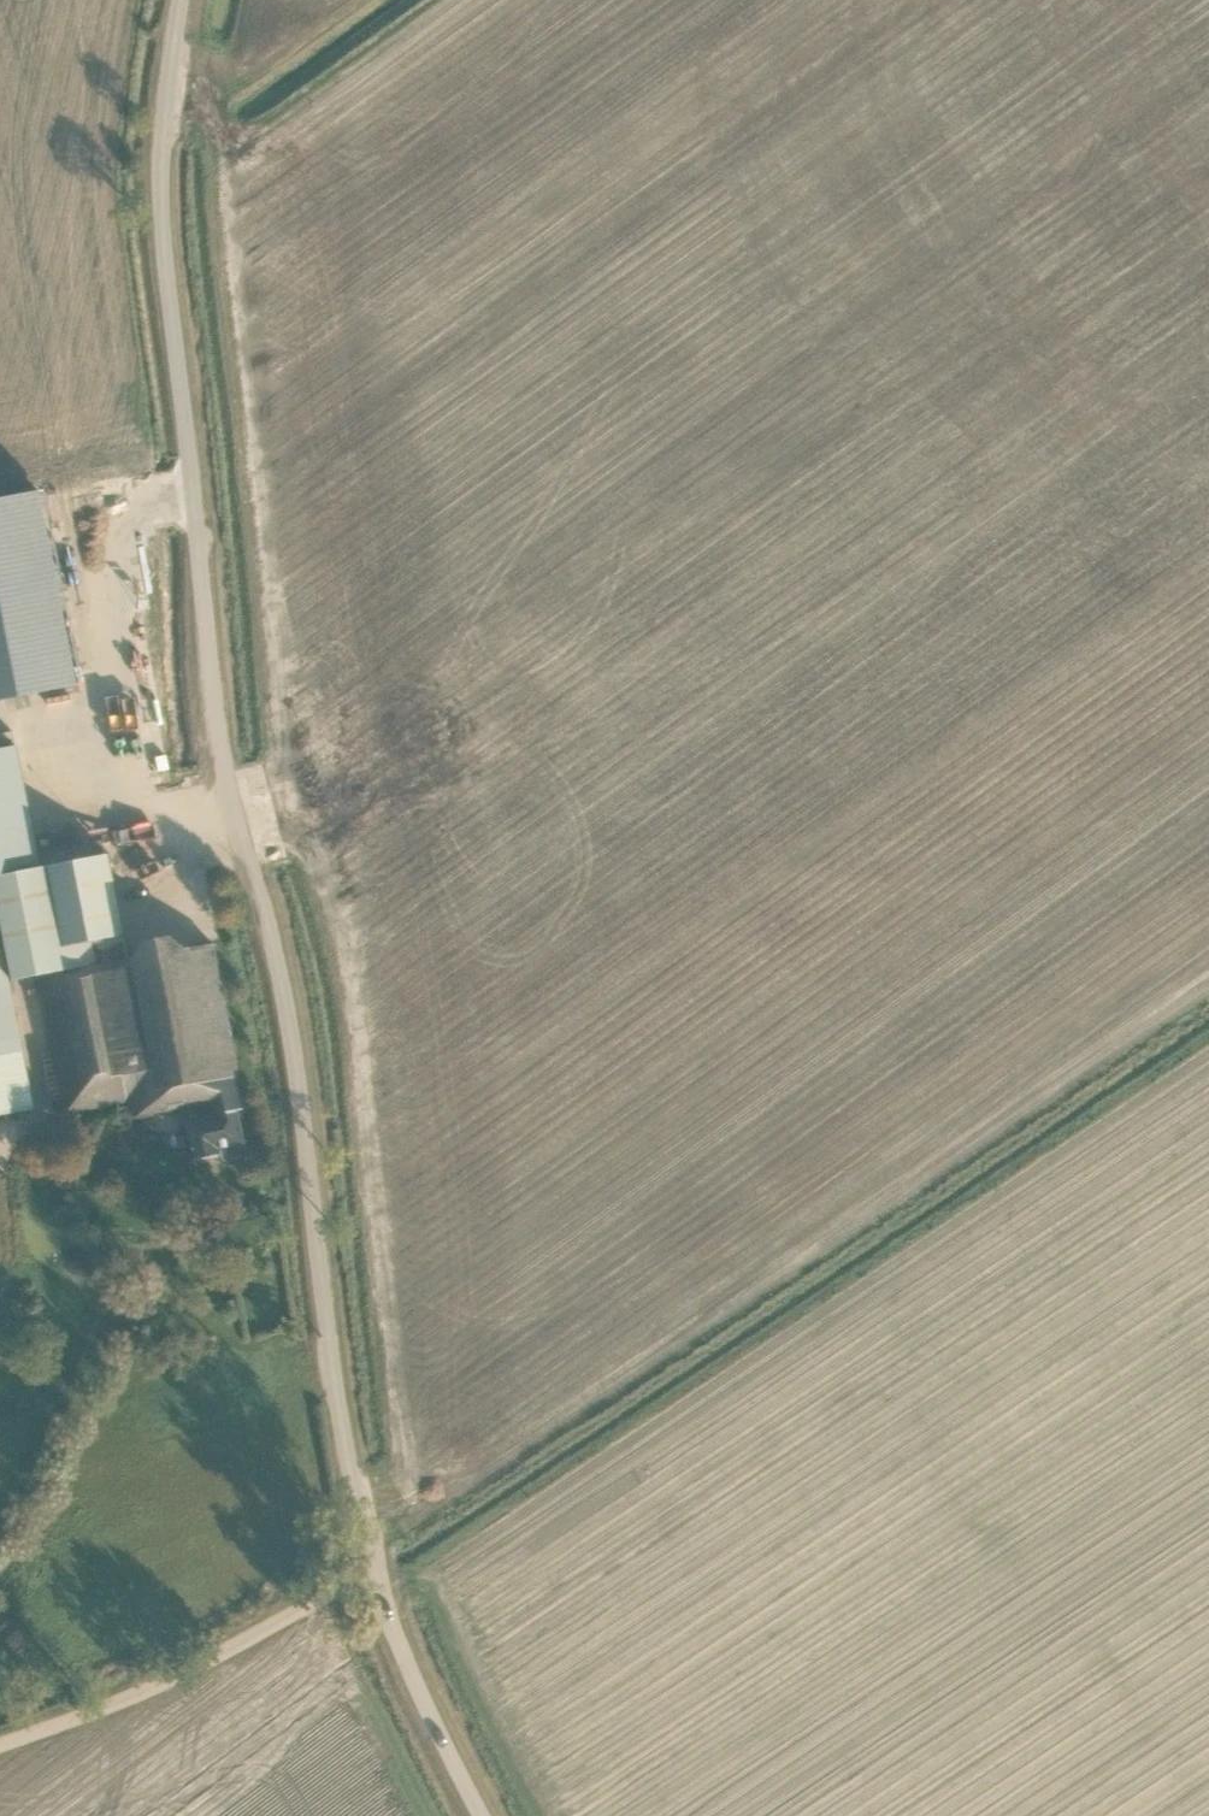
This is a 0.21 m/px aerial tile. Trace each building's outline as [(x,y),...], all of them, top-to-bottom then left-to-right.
[(44,490),(0,499),(0,701),(82,685),(44,490)] [(0,813),(0,873),(11,871),(0,813)] [(34,1108),(0,924),(0,1114),(34,1108)] [(124,959),(37,975),(44,1013),(64,1113),(127,1101),(130,1117),(207,1103),(209,1114),(185,1119),(193,1160),(219,1155),(220,1161),(225,1164),(240,1161),(243,1156),(241,1144),(243,1143),(237,1110),(244,1108),(236,1068),(237,1068),(212,943),(124,959)]
